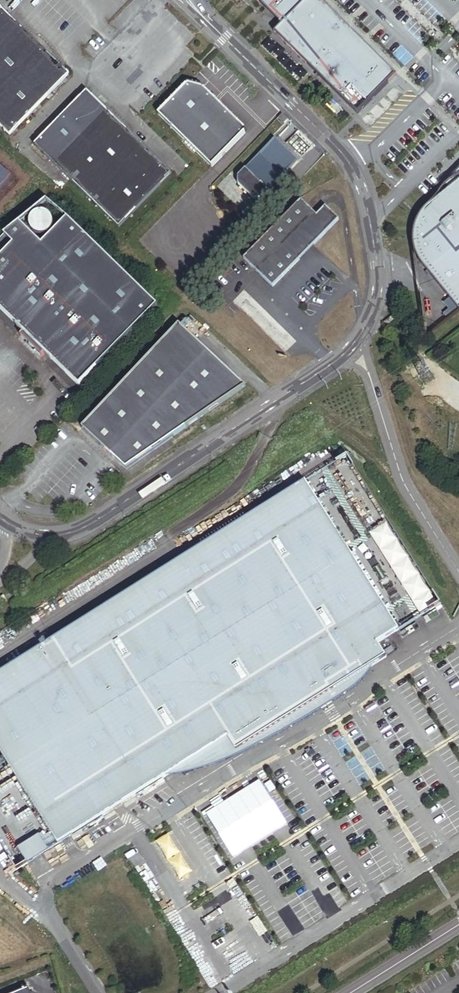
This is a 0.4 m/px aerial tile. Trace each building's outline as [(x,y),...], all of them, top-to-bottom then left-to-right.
[(308,0),(256,0),(282,26),(308,0)] [(282,26),(274,33),(357,115),(395,76),(319,0),(308,0),(282,26)] [(0,11),(0,130),(10,140),(70,77),(0,11)] [(236,106),(197,71),(155,117),(213,170),(246,133),(227,116),(236,106)] [(174,177),(85,93),(33,147),(122,231),(174,177)] [(267,141),(228,180),(251,203),(290,164),(267,141)] [(450,189),(430,205),(425,213),(420,221),(418,229),(417,239),(417,246),(418,251),(420,259),(423,267),(426,271),(424,272),(426,274),(427,273),(458,312),(458,170),(445,184),(450,189)] [(295,201),(236,262),(264,289),(331,220),(319,207),(310,216),(295,201)] [(79,385),(159,308),(47,203),(2,238),(13,247),(0,259),(0,312),(79,385)] [(243,389),(176,330),(76,432),(119,471),(243,389)] [(295,482),(0,664),(0,774),(46,848),(161,779),(201,773),(287,733),(353,691),(371,668),(383,661),(374,645),(390,636),(295,482)] [(372,530),(417,615),(437,605),(392,520),(372,530)]
